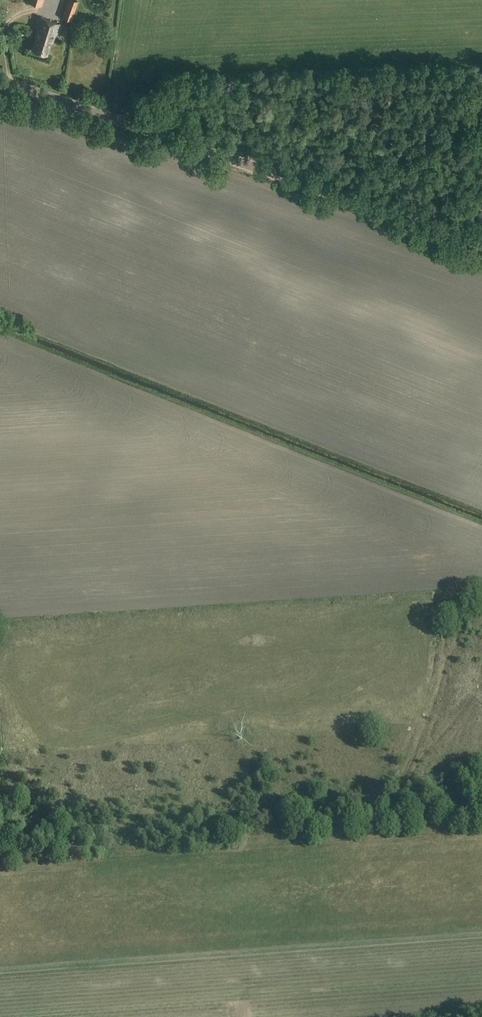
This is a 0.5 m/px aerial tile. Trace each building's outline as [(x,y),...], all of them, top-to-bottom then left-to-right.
[(78,1),(75,0),(68,0),(62,18),(71,21),(78,1)] [(56,36),(60,23),(39,16),(35,27),(37,28),(33,37),(36,38),(31,51),(46,56),(50,44),(51,45),(54,35),(56,36)]
